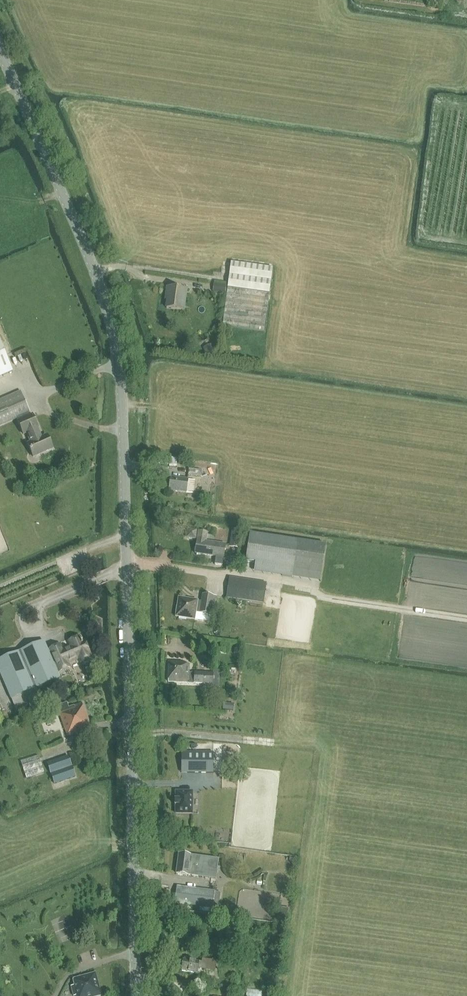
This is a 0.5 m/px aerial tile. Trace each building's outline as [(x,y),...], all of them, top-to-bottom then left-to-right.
[(231,262),(223,326),(264,331),(273,268),(231,262)] [(166,308),(183,311),(186,290),(167,287),(166,296),(167,297),(166,308)] [(13,372),(0,343),(0,377),(13,372)] [(215,349),(205,353),(207,357),(217,353),(215,349)] [(17,420),(31,415),(21,391),(0,400),(0,428),(17,420)] [(41,438),(31,415),(17,420),(23,433),(27,432),(31,442),(28,444),(33,456),(53,448),(47,435),(41,438)] [(170,476),(168,489),(185,492),(186,485),(199,487),(200,476),(187,474),(179,473),(178,477),(170,476)] [(195,537),(197,537),(198,532),(196,532),(196,530),(187,529),(187,531),(187,535),(189,538),(195,539),(195,537)] [(232,529),(230,545),(237,546),(240,530),(232,529)] [(198,531),(198,532),(197,537),(195,553),(216,556),(214,564),(222,565),(225,545),(205,542),(207,533),(198,531)] [(250,534),(246,561),(255,563),(293,568),(297,541),(250,534)] [(227,598),(263,603),(266,583),(230,578),(227,598)] [(197,600),(178,598),(175,616),(194,619),(195,612),(199,613),(210,615),(213,596),(202,594),(201,603),(197,602),(197,600)] [(49,654),(56,668),(58,667),(60,672),(69,668),(67,663),(79,658),(81,662),(83,661),(85,662),(88,661),(89,659),(91,658),(89,653),(89,652),(88,650),(89,648),(88,645),(86,644),(85,641),(83,642),(82,640),(81,641),(79,637),(69,641),(71,646),(62,650),(61,649),(60,645),(50,649),(51,653),(49,654)] [(44,641),(0,660),(0,673),(11,699),(60,678),(56,668),(49,654),(44,641)] [(169,661),(168,682),(204,683),(203,687),(211,687),(212,673),(194,672),(194,673),(189,672),(189,664),(183,664),(183,662),(169,661)] [(66,702),(57,705),(59,711),(67,736),(90,728),(87,722),(89,721),(83,703),(68,708),(66,702)] [(181,752),(181,772),(213,773),(213,752),(181,752)] [(37,754),(19,761),(25,777),(43,771),(37,754)] [(68,756),(47,763),(55,784),(75,777),(68,756)] [(191,789),(175,789),(175,797),(174,797),(174,803),(175,803),(175,811),(191,811),(191,789)] [(215,885),(218,859),(178,854),(175,873),(202,877),(201,883),(215,885)] [(178,887),(176,903),(212,908),(214,892),(178,887)] [(183,961),(181,971),(196,973),(197,968),(215,971),(216,962),(202,960),(201,963),(183,961)] [(71,986),(74,995),(75,995),(76,995),(102,995),(96,973),(73,979),(75,985),(71,986)]
